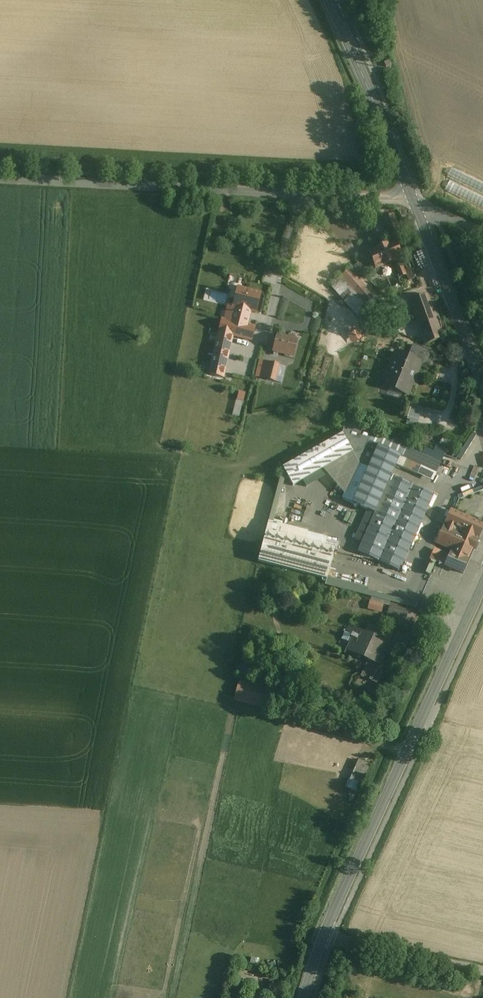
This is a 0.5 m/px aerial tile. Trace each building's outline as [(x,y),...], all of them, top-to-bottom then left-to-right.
[(394,214),(382,219),(390,240),(402,235),(394,214)] [(394,242),(368,253),(375,269),(401,258),(394,242)] [(349,270),(338,280),(357,302),(368,292),(349,270)] [(357,302),(338,280),(331,286),(350,308),(357,302)] [(237,288),(232,308),(227,307),(224,320),(248,326),(252,314),(256,315),(261,294),(237,288)] [(368,292),(357,302),(370,317),(373,315),(382,307),(368,292)] [(427,295),(409,302),(425,345),(443,339),(427,295)] [(370,317),(357,302),(350,308),(364,323),(370,317)] [(382,307),(373,315),(378,320),(386,312),(382,307)] [(222,320),(209,374),(222,377),(232,338),(252,343),(256,328),(248,326),(224,320),(222,320)] [(297,341),(276,336),(272,352),(274,352),(274,355),(277,356),(278,353),(293,357),(297,341)] [(408,358),(396,353),(388,374),(386,373),(382,382),(390,385),(389,388),(406,395),(415,373),(417,374),(421,363),(426,362),(428,356),(426,352),(413,347),(408,358)] [(269,364),(259,361),(255,377),(265,380),(269,364)] [(265,380),(274,382),(278,366),(269,363),(269,364),(265,380)] [(420,423),(425,411),(414,407),(409,418),(420,423)] [(342,435),(282,469),(285,475),(292,487),(352,453),(357,463),(367,442),(368,443),(372,435),(371,435),(372,433),(344,425),(342,435)] [(465,458),(479,434),(475,432),(462,456),(465,458)] [(440,464),(388,440),(380,438),(372,435),(368,443),(378,447),(400,457),(396,466),(417,475),(420,467),(436,474),(440,464)] [(368,443),(367,442),(357,463),(357,464),(341,499),(351,504),(378,447),(368,443)] [(378,447),(351,504),(374,515),(374,514),(374,515),(395,525),(412,487),(391,477),(396,466),(400,457),(378,447)] [(282,469),(268,523),(272,524),(285,475),(282,469)] [(412,487),(395,525),(374,515),(356,552),(399,572),(433,496),(412,487)] [(482,525),(451,511),(436,544),(452,551),(451,553),(450,553),(449,556),(437,551),(432,561),(461,573),(467,560),(472,548),(474,549),(478,541),(475,540),(477,537),(482,525)] [(268,523),(258,562),(326,580),(334,550),(304,543),(307,533),(272,524),(268,523)] [(430,562),(424,574),(428,576),(434,563),(430,562)] [(270,572),(271,566),(263,564),(261,570),(270,572)] [(367,624),(363,633),(355,629),(352,635),(351,634),(350,637),(354,638),(349,649),(358,653),(357,655),(364,658),(365,656),(370,659),(368,664),(366,663),(360,676),(375,683),(381,671),(377,669),(387,649),(373,642),(379,630),(367,624)] [(256,669),(239,664),(236,674),(253,679),(256,669)] [(268,691),(239,683),(234,700),(264,708),(268,691)] [(361,791),(373,763),(361,758),(348,786),(361,791)]
